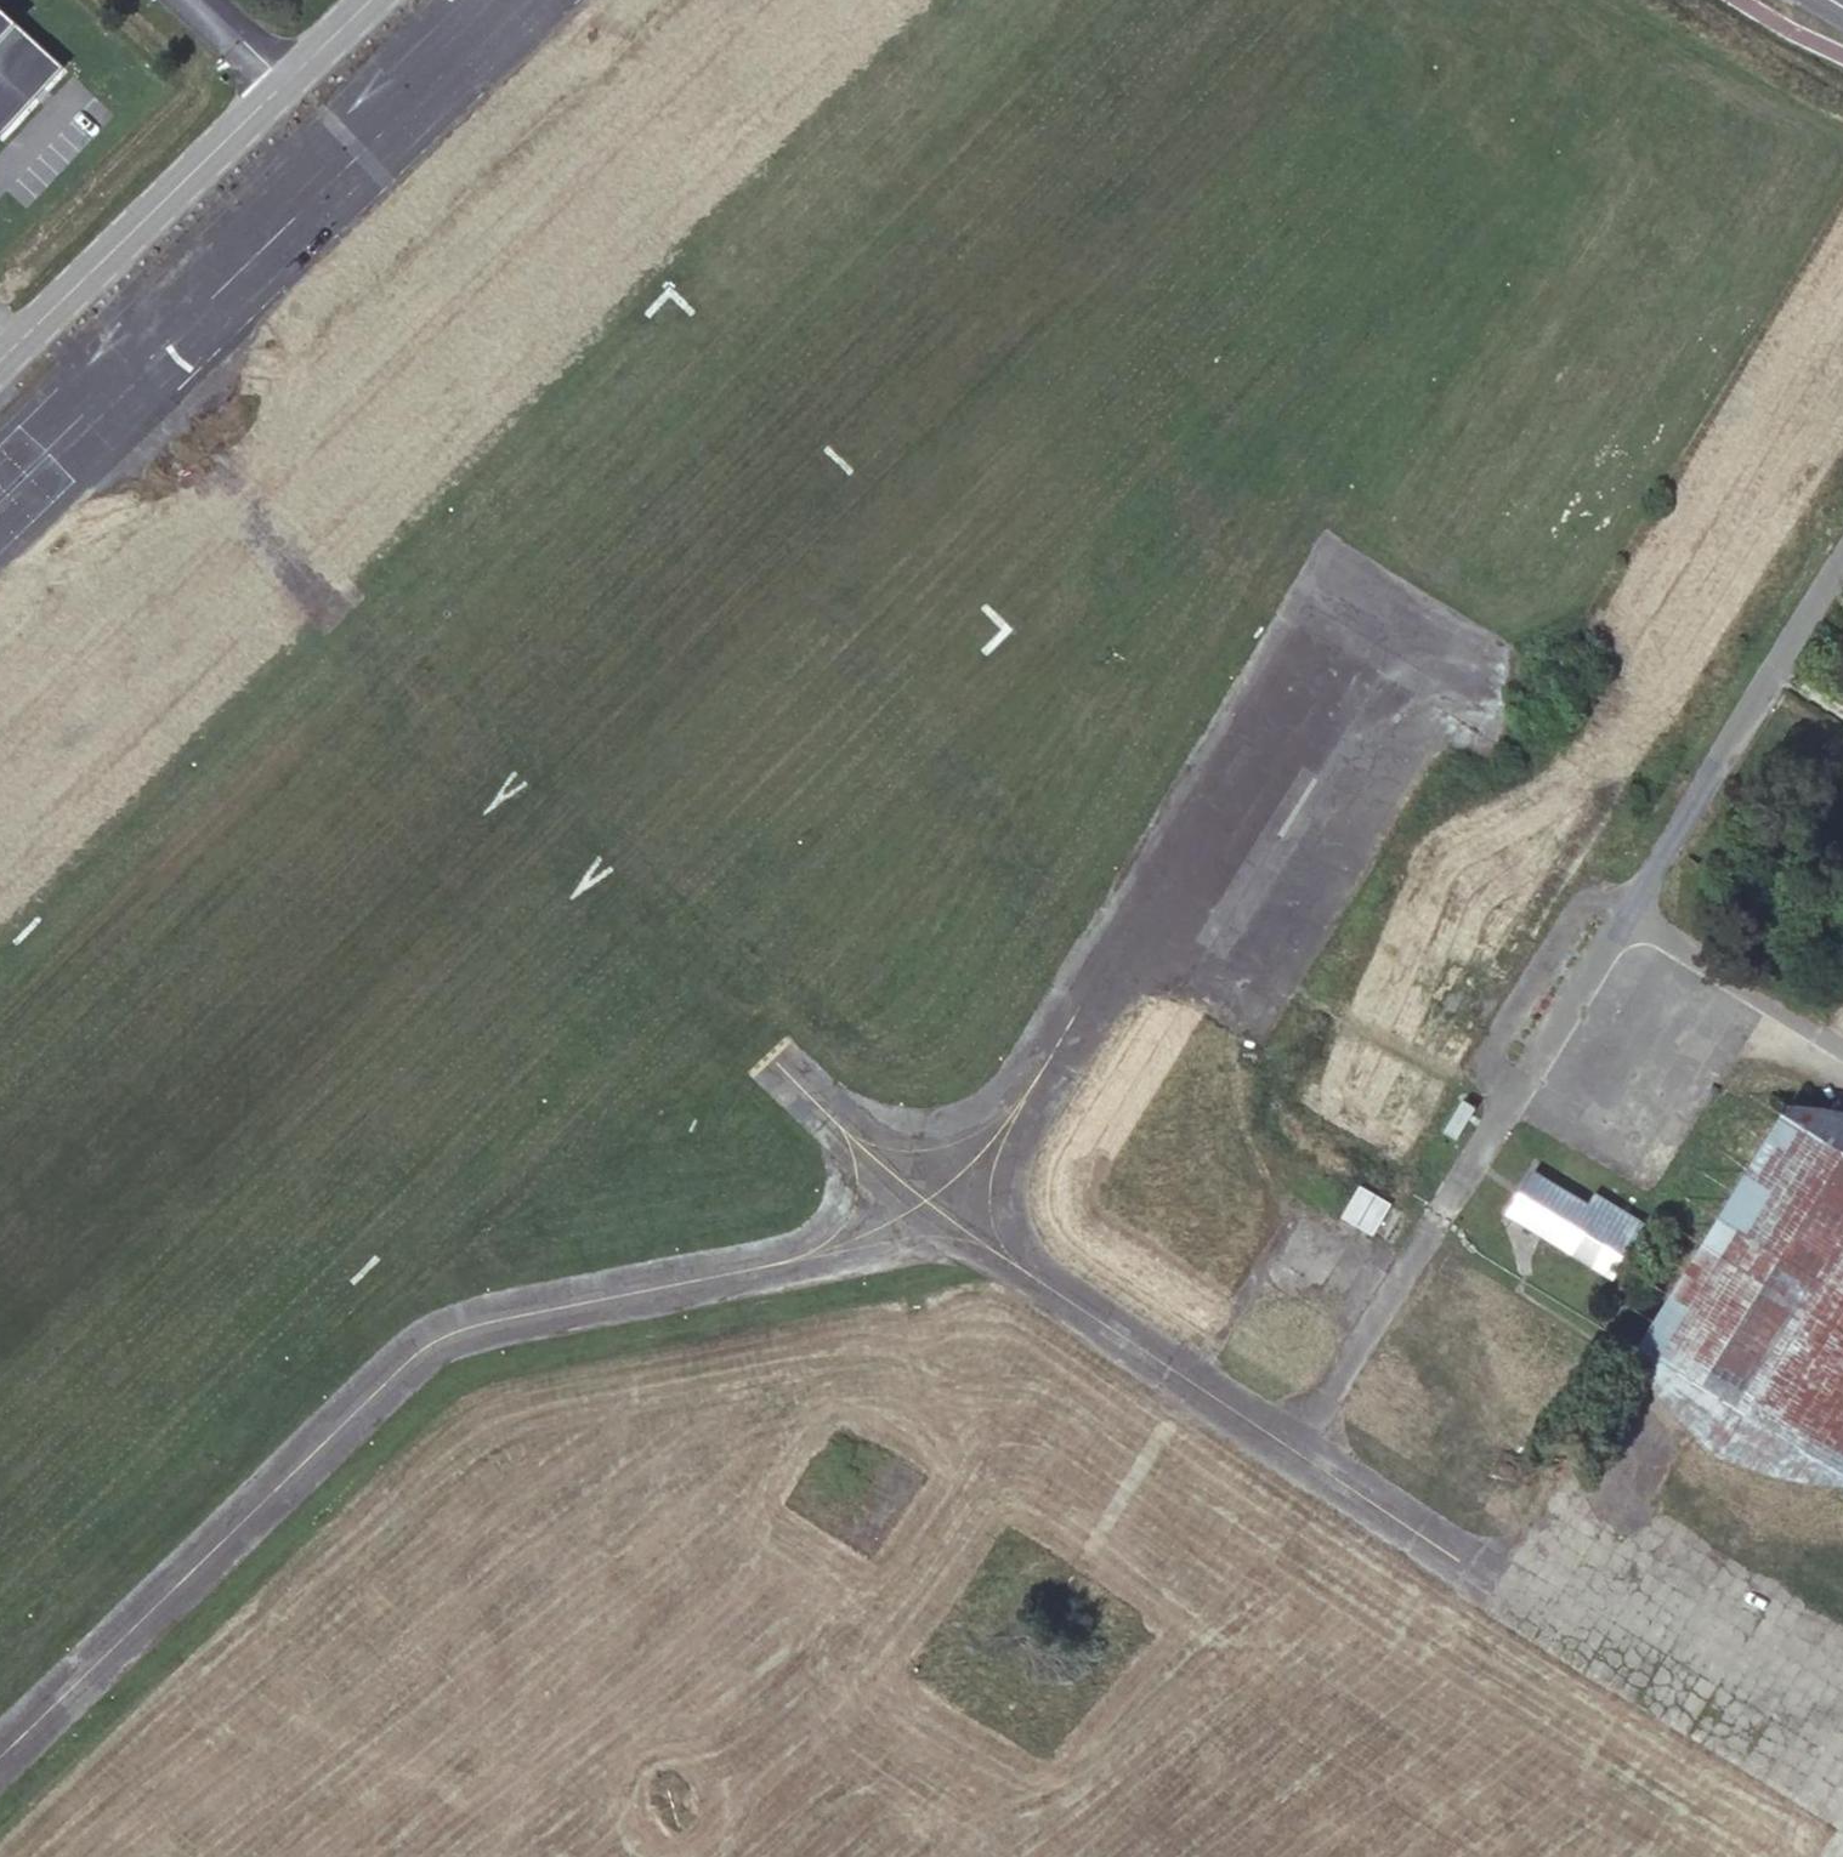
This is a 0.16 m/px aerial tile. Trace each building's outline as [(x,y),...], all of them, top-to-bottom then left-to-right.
[(14,121),(64,67),(0,8),(0,137),(14,121)] [(1786,1105),(1781,1111),(1635,1347),(1632,1356),(1650,1385),(1671,1413),(1688,1429),(1715,1456),(1775,1477),(1807,1482),(1842,1485),(1842,1113),(1786,1105)] [(1643,1225),(1644,1224),(1595,1194),(1587,1206),(1532,1173),(1507,1214),(1611,1278),(1628,1249),(1643,1225)] [(1658,1234),(1643,1225),(1628,1249),(1643,1258),(1658,1234)]
